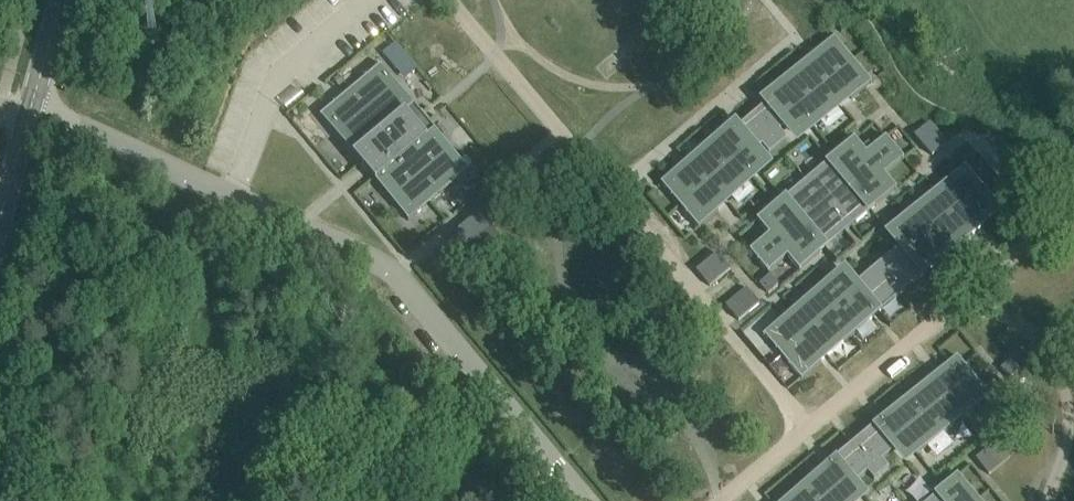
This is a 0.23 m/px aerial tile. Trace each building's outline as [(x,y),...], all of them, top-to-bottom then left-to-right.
[(663,182),(662,183),(700,228),(701,227),(700,226),(719,210),(716,206),(759,170),(749,157),(763,146),(770,154),(788,139),(781,130),(795,119),(805,131),(848,95),(852,99),(871,83),(872,84),(873,82),(835,37),(834,38),(834,39),(763,99),(767,103),(739,127),(735,123),(664,183),(663,182)] [(422,113),(412,101),(383,67),(383,66),(382,65),(321,116),(322,117),(323,117),(362,164),(361,164),(368,173),(369,172),(408,219),(409,221),(451,186),(470,170),(469,168),(468,169),(429,122),(430,121),(423,112),(422,113)] [(915,136),(924,145),(933,156),(944,146),(948,143),(930,123),(915,136)] [(829,246),(834,242),(869,214),(869,215),(898,189),(886,175),(905,158),(893,144),(887,137),(867,153),(855,139),(853,140),(854,141),(760,219),(758,221),(770,235),(750,251),(769,273),(788,257),(800,271),(830,247),(829,246)] [(916,234),(842,296),(841,296),(832,286),(793,318),(789,322),(786,318),(767,334),(766,333),(765,334),(802,379),(884,311),(883,310),(922,277),(923,278),(1004,210),(966,165),(965,166),(966,167),(946,183),(950,187),(907,223),(916,234)] [(450,239),(461,252),(495,224),(484,210),(450,239)] [(698,271),(710,286),(731,269),(718,254),(698,271)] [(771,275),(760,283),(769,294),(779,285),(771,275)] [(727,306),(730,309),(739,321),(748,314),(760,303),(747,288),(727,306)] [(1012,328),(998,341),(1023,367),(1036,354),(1012,328)] [(846,491),(868,472),(875,480),(890,468),(883,460),(906,441),(918,456),(991,395),(958,355),(784,500),(854,500),(846,491)] [(1002,368),(1011,378),(1021,369),(1011,359),(1011,360),(1002,368)] [(990,475),(1002,465),(1010,458),(1003,448),(998,442),(977,459),(990,475)] [(958,475),(957,477),(957,478),(929,500),(980,500),(958,475)]
